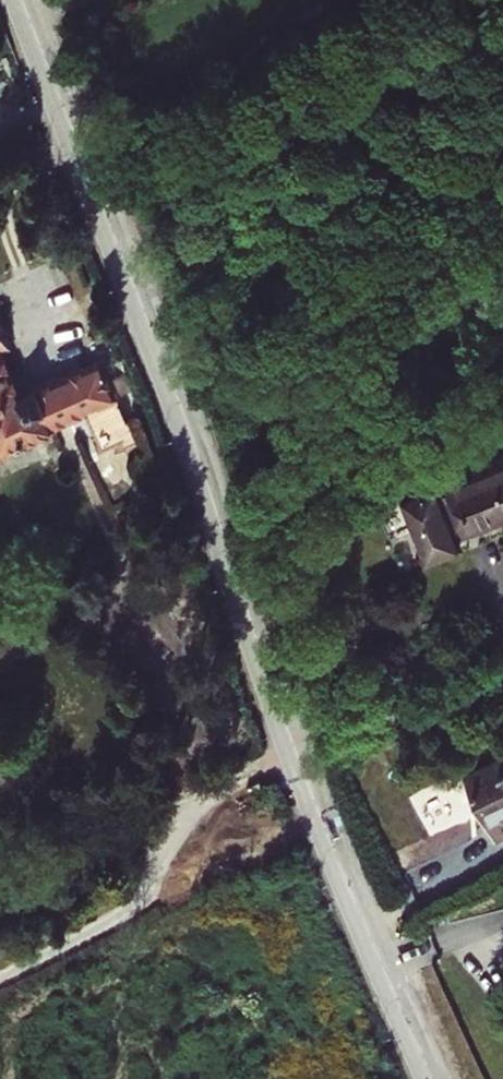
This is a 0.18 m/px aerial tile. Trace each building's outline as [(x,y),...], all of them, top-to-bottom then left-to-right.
[(130,400),(115,361),(35,395),(16,351),(25,347),(12,316),(0,322),(0,425),(5,437),(1,447),(7,454),(18,457),(24,454),(27,445),(130,400)] [(502,460),(453,478),(448,465),(401,482),(407,498),(420,494),(441,552),(476,539),(471,526),(502,514),(502,463),(502,460)] [(480,774),(502,818),(502,763),(480,774)]
